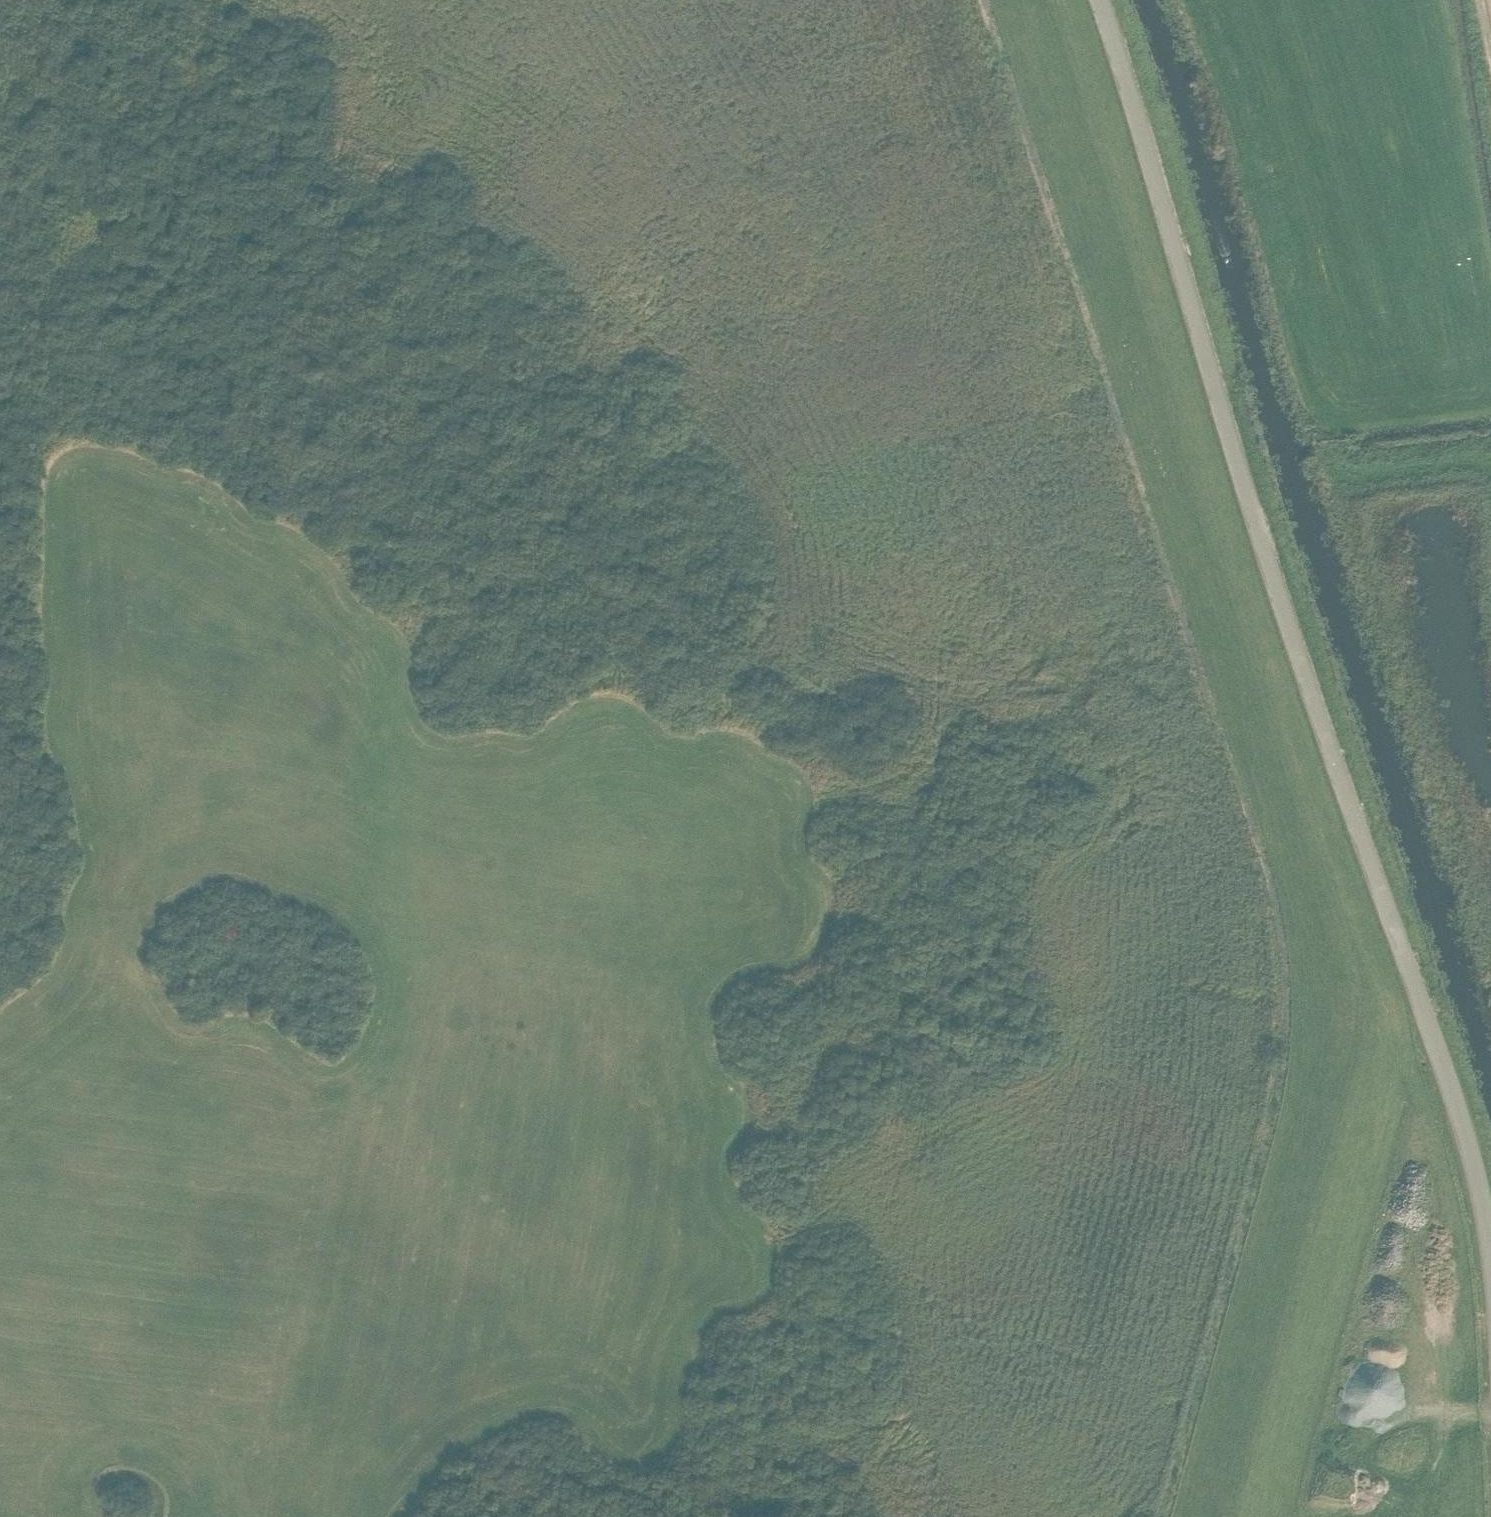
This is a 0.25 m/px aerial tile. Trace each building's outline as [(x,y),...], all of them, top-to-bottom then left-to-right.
[(1354,1397),(1352,1418),(1399,1424),(1403,1388),(1364,1383),(1365,1374),(1350,1373),(1347,1396),(1354,1397)]
